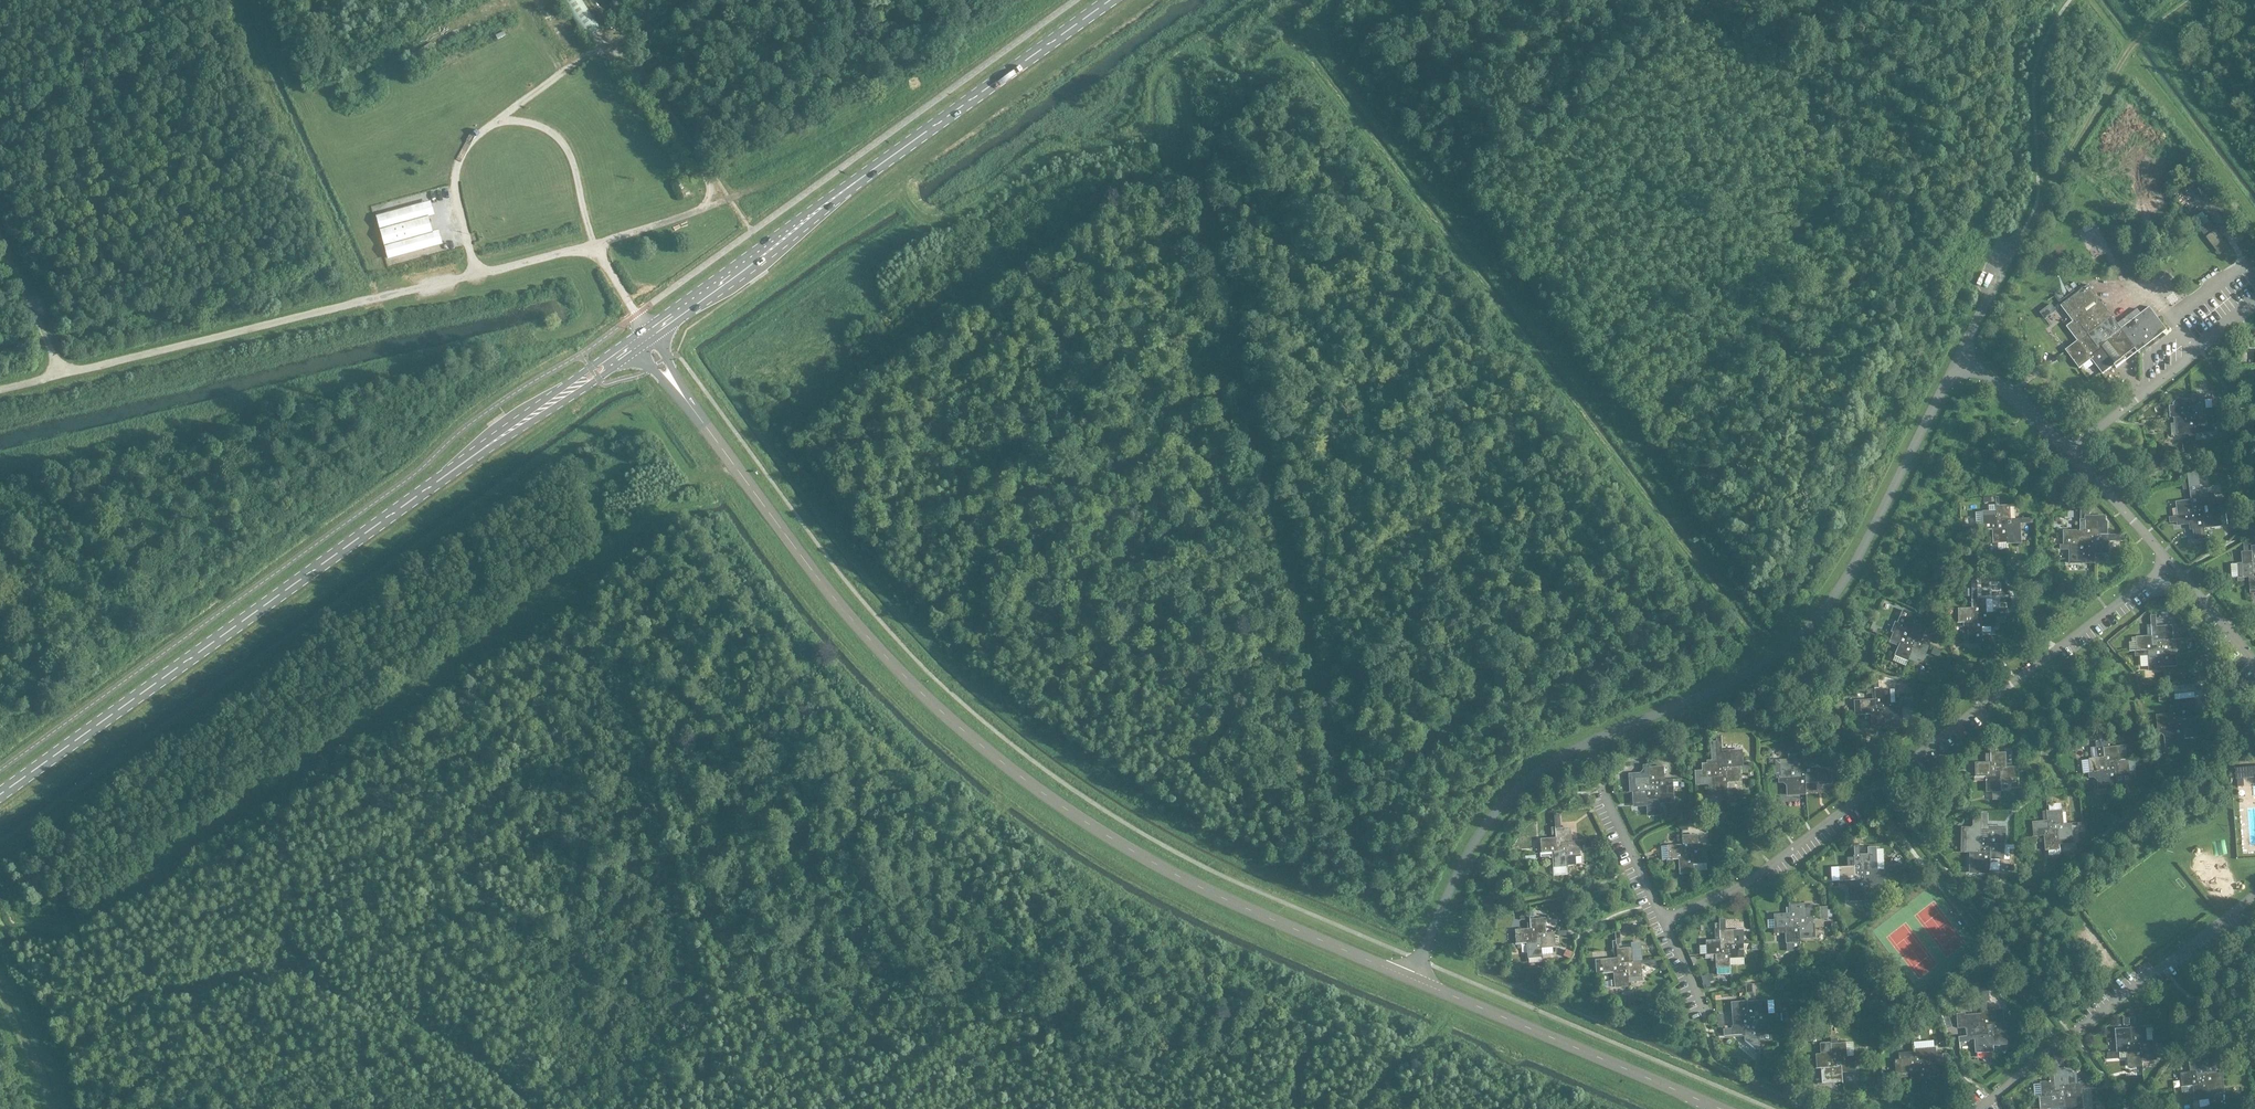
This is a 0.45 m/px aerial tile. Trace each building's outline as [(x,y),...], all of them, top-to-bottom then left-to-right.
[(562,2),(587,39),(600,30),(580,0),(564,0),(562,2)] [(429,202),(378,216),(389,259),(440,244),(437,232),(433,233),(428,216),(432,215),(429,202)] [(2076,294),(2060,306),(2073,322),(2066,327),(2077,342),(2071,346),(2065,351),(2079,369),(2091,360),(2103,375),(2114,367),(2115,366),(2101,348),(2108,343),(2121,360),(2122,359),(2134,349),(2137,353),(2167,331),(2158,319),(2150,307),(2145,311),(2147,314),(2143,317),(2141,314),(2121,328),(2118,324),(2113,317),(2088,285),(2076,294)] [(2204,395),(2193,396),(2193,401),(2193,405),(2194,417),(2205,416),(2205,412),(2206,412),(2205,404),(2204,404),(2204,395)] [(2177,403),(2176,405),(2177,418),(2181,418),(2183,418),(2194,417),(2193,405),(2193,401),(2177,403)] [(2205,416),(2194,417),(2195,428),(2196,434),(2214,432),(2212,415),(2211,415),(2208,416),(2205,416)] [(2177,418),(2174,419),(2175,436),(2196,434),(2195,428),(2194,417),(2183,418),(2181,418),(2177,418)] [(2224,427),(2224,438),(2236,438),(2235,427),(2224,427)] [(2195,475),(2188,476),(2191,501),(2193,510),(2198,509),(2197,505),(2207,503),(2215,502),(2212,488),(2197,491),(2195,475)] [(2191,501),(2177,503),(2179,516),(2189,515),(2198,514),(2198,509),(2193,510),(2191,501)] [(2215,502),(2197,505),(2198,509),(2202,508),(2205,527),(2218,525),(2215,502)] [(2009,506),(1995,507),(1996,511),(1996,516),(1997,525),(2001,525),(2001,520),(2010,520),(2009,506)] [(2179,516),(2178,516),(2179,525),(2190,523),(2191,530),(2195,530),(2196,540),(2206,539),(2202,508),(2198,509),(2198,514),(2189,515),(2179,516)] [(1996,516),(1983,517),(1984,531),(1989,530),(1993,530),(2002,529),(2001,525),(1997,525),(1996,516)] [(2010,520),(2001,520),(2001,525),(2006,525),(2007,534),(2007,540),(2016,540),(2015,533),(2020,533),(2019,521),(2020,521),(2020,519),(2019,519),(2010,520)] [(2105,521),(2085,521),(2085,526),(2085,531),(2085,540),(2090,540),(2090,535),(2107,535),(2106,522),(2105,521)] [(2002,529),(1993,530),(1993,543),(2007,542),(2007,540),(2007,534),(2006,525),(2001,525),(2002,529)] [(2072,536),(2065,536),(2065,545),(2069,544),(2076,544),(2081,544),(2090,544),(2090,540),(2085,540),(2085,531),(2072,531),(2072,536)] [(2090,535),(2090,540),(2095,539),(2095,548),(2095,551),(2103,551),(2103,549),(2109,549),(2108,536),(2109,536),(2109,535),(2108,535),(2107,535),(2090,535)] [(2065,545),(2063,545),(2063,549),(2071,549),(2071,562),(2095,562),(2095,551),(2095,548),(2095,539),(2090,540),(2090,544),(2081,544),(2076,544),(2069,544),(2065,545)] [(2239,565),(2240,578),(2249,578),(2250,578),(2254,577),(2254,573),(2252,553),(2243,554),(2243,560),(2244,560),(2245,564),(2239,565)] [(1985,600),(1971,601),(1972,610),(1972,619),(1977,619),(1976,614),(1985,614),(1985,600)] [(1972,610),(1958,611),(1959,624),(1968,623),(1977,623),(1977,619),(1972,619),(1972,610)] [(1985,614),(1976,614),(1977,619),(1981,619),(1981,627),(1995,627),(1995,615),(1995,613),(1994,613),(1985,614)] [(1894,634),(1891,640),(1892,640),(1900,644),(1909,647),(1911,643),(1906,641),(1910,633),(1913,625),(1913,624),(1916,618),(1911,616),(1909,622),(1906,621),(1904,624),(1903,624),(1902,626),(1896,623),(1892,633),(1894,634)] [(1977,623),(1968,623),(1968,637),(1974,636),(1974,639),(1982,638),(1981,627),(1981,619),(1977,619),(1977,623)] [(1910,633),(1906,641),(1911,643),(1912,639),(1920,642),(1925,630),(1913,625),(1910,633)] [(2156,628),(2152,628),(2152,633),(2152,636),(2152,646),(2157,646),(2157,641),(2173,640),(2172,627),(2156,628)] [(2133,642),(2130,643),(2131,652),(2134,652),(2149,651),(2157,651),(2157,646),(2152,646),(2152,636),(2148,636),(2133,637),(2133,642)] [(1914,644),(1908,660),(1915,664),(1917,660),(1922,662),(1924,658),(1929,646),(1920,642),(1912,639),(1911,643),(1914,644)] [(2173,640),(2157,641),(2157,646),(2162,646),(2162,656),(2163,665),(2172,665),(2171,655),(2176,655),(2175,640),(2173,640)] [(1899,648),(1896,656),(1908,661),(1908,660),(1914,644),(1911,643),(1909,647),(1900,644),(1899,648)] [(1990,653),(1988,644),(1977,647),(1978,655),(1990,653)] [(2157,651),(2149,651),(2150,673),(2163,672),(2163,669),(2163,665),(2162,656),(2162,646),(2157,646),(2157,651)] [(1928,675),(1935,678),(1937,671),(1930,668),(1928,675)] [(1874,692),(1872,692),(1872,700),(1872,701),(1874,701),(1875,709),(1879,709),(1879,705),(1890,704),(1890,703),(1890,697),(1887,697),(1887,691),(1874,692)] [(2177,699),(2170,700),(2170,702),(2171,714),(2172,715),(2172,724),(2177,723),(2177,718),(2187,717),(2195,716),(2194,700),(2178,701),(2177,699)] [(1872,701),(1861,702),(1862,715),(1870,715),(1871,715),(1879,714),(1879,709),(1875,709),(1874,701),(1872,701)] [(1879,705),(1879,709),(1884,709),(1884,717),(1885,727),(1885,729),(1886,729),(1886,728),(1903,727),(1901,708),(1901,705),(1899,705),(1899,704),(1900,703),(1895,703),(1890,703),(1890,704),(1879,705)] [(1879,714),(1871,715),(1872,728),(1885,727),(1884,717),(1884,709),(1879,709),(1879,714)] [(2172,715),(2158,716),(2159,730),(2169,729),(2178,728),(2177,723),(2172,724),(2172,715)] [(2187,717),(2177,718),(2177,723),(2182,723),(2183,736),(2185,736),(2187,738),(2190,738),(2192,735),(2197,735),(2195,718),(2196,718),(2196,716),(2195,716),(2187,717)] [(2169,729),(2164,729),(2164,733),(2165,743),(2184,742),(2184,739),(2183,736),(2182,723),(2177,723),(2178,728),(2169,729)] [(2097,729),(2094,732),(2095,740),(2096,744),(2099,744),(2099,747),(2103,746),(2103,739),(2101,729),(2097,729)] [(1702,771),(1695,772),(1695,785),(1708,784),(1708,778),(1722,777),(1722,772),(1717,772),(1717,763),(1716,754),(1715,742),(1711,742),(1712,764),(1702,764),(1702,771)] [(2091,760),(2090,760),(2092,774),(2097,773),(2102,772),(2111,771),(2111,766),(2106,767),(2105,758),(2104,749),(2103,746),(2096,747),(2090,748),(2091,760)] [(2125,747),(2104,749),(2105,758),(2106,767),(2111,766),(2110,762),(2120,761),(2126,760),(2125,747)] [(1731,753),(1716,754),(1717,763),(1717,772),(1722,772),(1722,767),(1732,767),(1739,766),(1742,766),(1742,750),(1731,751),(1731,753)] [(2004,754),(1990,755),(1990,762),(1990,764),(1990,773),(1995,773),(1995,768),(2005,768),(2004,754)] [(1809,755),(1795,755),(1795,764),(1796,774),(1800,774),(1800,769),(1810,768),(1809,755)] [(2120,761),(2110,762),(2111,766),(2115,766),(2116,776),(2129,775),(2128,767),(2129,767),(2129,765),(2128,765),(2128,762),(2129,762),(2128,760),(2126,760),(2120,761)] [(1795,764),(1780,765),(1781,778),(1787,778),(1792,778),(1800,777),(1800,774),(1796,774),(1795,764)] [(1990,764),(1975,765),(1976,778),(1983,778),(1986,778),(1995,777),(1995,773),(1990,773),(1990,764)] [(1635,783),(1631,783),(1631,792),(1635,792),(1645,791),(1654,791),(1654,786),(1649,786),(1649,777),(1648,773),(1648,767),(1648,766),(1644,766),(1644,774),(1634,774),(1635,783)] [(1732,767),(1722,767),(1722,772),(1726,772),(1727,782),(1740,781),(1739,766),(1732,767)] [(2102,772),(2097,773),(2099,789),(2117,786),(2116,776),(2115,766),(2111,766),(2111,771),(2102,772)] [(2236,767),(2237,779),(2238,779),(2238,787),(2245,786),(2244,779),(2254,778),(2254,766),(2236,767)] [(1650,767),(1648,767),(1648,773),(1649,777),(1649,786),(1654,786),(1654,781),(1664,781),(1663,767),(1650,768),(1650,767)] [(1810,768),(1800,769),(1800,774),(1805,773),(1805,783),(1819,782),(1818,768),(1810,768)] [(2005,768),(1995,768),(1995,773),(1999,773),(2000,783),(2013,782),(2013,768),(2005,768)] [(1722,777),(1708,778),(1709,791),(1714,791),(1714,792),(1727,791),(1727,782),(1726,772),(1722,772),(1722,777)] [(1781,778),(1779,779),(1779,782),(1787,782),(1788,795),(1806,794),(1806,792),(1805,783),(1805,773),(1800,774),(1800,777),(1792,778),(1787,778),(1781,778)] [(1995,777),(1986,778),(1987,792),(2000,792),(2000,783),(1999,773),(1995,773),(1995,777)] [(1664,781),(1654,781),(1654,786),(1659,786),(1659,796),(1673,795),(1672,787),(1681,786),(1680,780),(1672,780),(1664,781)] [(1654,791),(1645,791),(1646,806),(1660,805),(1660,804),(1659,796),(1659,786),(1654,786),(1654,791)] [(2062,811),(2047,813),(2048,822),(2049,831),(2053,830),(2053,826),(2063,825),(2062,811)] [(2048,822),(2033,823),(2035,836),(2045,835),(2054,835),(2053,830),(2049,831),(2048,822)] [(2063,825),(2053,826),(2053,830),(2058,830),(2059,840),(2059,844),(2073,843),(2071,826),(2072,826),(2072,824),(2071,824),(2063,825)] [(1569,828),(1555,830),(1555,838),(1555,839),(1556,848),(1561,847),(1561,843),(1571,842),(1569,828)] [(1981,840),(1980,849),(1985,849),(1985,844),(1995,844),(1995,831),(1981,830),(1981,833),(1981,840)] [(2054,835),(2045,835),(2046,850),(2060,849),(2059,844),(2059,840),(2058,830),(2053,830),(2054,835)] [(1966,833),(1965,853),(1970,853),(1975,853),(1984,853),(1985,849),(1980,849),(1981,840),(1981,833),(1966,833)] [(1683,835),(1681,835),(1682,846),(1683,855),(1688,854),(1687,850),(1697,849),(1696,835),(1683,836),(1683,835)] [(1552,839),(1541,840),(1542,854),(1549,853),(1552,853),(1561,852),(1561,847),(1556,848),(1555,839),(1552,839)] [(1571,842),(1561,843),(1561,847),(1565,847),(1566,857),(1580,856),(1579,843),(1580,843),(1579,841),(1571,842)] [(1985,844),(1985,849),(1990,849),(1989,859),(2003,859),(2003,845),(1995,844),(1985,844)] [(2230,844),(2219,845),(2221,860),(2231,859),(2230,844)] [(1682,846),(1668,847),(1668,860),(1679,860),(1688,859),(1688,854),(1683,855),(1682,846)] [(1561,852),(1552,853),(1553,868),(1567,866),(1566,857),(1565,847),(1561,847),(1561,852)] [(1697,849),(1687,850),(1688,854),(1692,854),(1693,864),(1706,863),(1705,848),(1697,849)] [(1855,857),(1853,857),(1853,862),(1853,868),(1854,877),(1858,876),(1858,871),(1868,871),(1873,871),(1875,870),(1874,849),(1867,849),(1867,856),(1862,856),(1862,858),(1855,858),(1855,857)] [(1970,853),(1970,867),(1989,868),(1989,859),(1990,849),(1985,849),(1984,853),(1975,853),(1970,853)] [(1688,859),(1679,860),(1680,874),(1693,874),(1693,864),(1692,854),(1688,854),(1688,859)] [(1851,868),(1839,868),(1839,882),(1850,881),(1858,881),(1858,876),(1854,877),(1853,868),(1853,862),(1850,862),(1851,868)] [(1868,871),(1858,871),(1858,876),(1863,876),(1863,886),(1873,885),(1883,885),(1882,870),(1875,870),(1873,871),(1868,871)] [(1850,890),(1848,890),(1849,899),(1860,899),(1864,899),(1864,895),(1863,886),(1863,876),(1858,876),(1858,881),(1850,881),(1850,883),(1850,890)] [(1790,905),(1788,905),(1788,906),(1788,908),(1789,915),(1789,924),(1794,924),(1798,923),(1799,933),(1799,939),(1810,938),(1810,933),(1812,932),(1811,919),(1813,919),(1813,918),(1811,918),(1811,910),(1803,910),(1803,905),(1790,906),(1790,905)] [(1827,908),(1819,909),(1820,920),(1833,920),(1832,912),(1827,912),(1827,908)] [(1786,915),(1774,916),(1775,929),(1776,929),(1785,929),(1794,928),(1794,924),(1789,924),(1789,915),(1786,915)] [(1544,919),(1529,920),(1530,929),(1531,938),(1536,938),(1535,933),(1545,932),(1544,919)] [(1794,928),(1785,929),(1785,931),(1786,943),(1799,942),(1799,939),(1799,933),(1798,923),(1794,924),(1794,928)] [(1530,929),(1516,930),(1517,944),(1527,943),(1536,942),(1536,938),(1531,938),(1530,929)] [(1714,941),(1706,941),(1707,955),(1715,954),(1716,954),(1724,954),(1724,950),(1720,950),(1720,941),(1719,932),(1719,930),(1714,930),(1713,930),(1714,940),(1714,941)] [(1545,932),(1535,933),(1536,938),(1540,937),(1541,948),(1554,946),(1554,933),(1554,931),(1553,931),(1545,932)] [(1732,931),(1719,932),(1720,941),(1720,950),(1724,950),(1724,945),(1740,944),(1740,936),(1732,936),(1732,931)] [(1536,942),(1527,943),(1528,958),(1542,957),(1541,948),(1540,937),(1536,938),(1536,942)] [(1740,944),(1724,945),(1724,950),(1728,949),(1729,958),(1743,957),(1742,944),(1740,944)] [(1565,948),(1562,955),(1569,957),(1572,951),(1565,948)] [(1602,965),(1596,966),(1597,974),(1613,973),(1623,972),(1622,967),(1618,967),(1616,948),(1614,948),(1613,950),(1613,951),(1614,953),(1615,953),(1615,959),(1602,960),(1602,965)] [(1618,948),(1616,948),(1618,967),(1622,967),(1622,962),(1636,961),(1636,953),(1631,953),(1631,948),(1618,949),(1618,948)] [(1724,954),(1716,954),(1716,968),(1729,967),(1729,958),(1728,949),(1724,950),(1724,954)] [(1623,972),(1613,973),(1614,987),(1628,986),(1628,981),(1641,980),(1639,961),(1636,961),(1622,962),(1622,967),(1623,972)] [(1739,1013),(1732,1013),(1732,1026),(1743,1026),(1752,1025),(1751,1021),(1751,1016),(1766,1015),(1765,1002),(1745,1003),(1745,1002),(1738,1003),(1739,1013)] [(2002,1010),(1981,1012),(1982,1022),(1983,1030),(1987,1030),(1987,1025),(1997,1024),(2004,1023),(2002,1010)] [(1766,1015),(1751,1016),(1751,1021),(1756,1020),(1757,1033),(1765,1033),(1765,1030),(1770,1030),(1769,1017),(1769,1015),(1766,1015)] [(1752,1025),(1743,1026),(1744,1040),(1748,1040),(1749,1044),(1755,1049),(1758,1046),(1757,1033),(1756,1020),(1751,1021),(1752,1025)] [(1982,1022),(1968,1023),(1969,1036),(1975,1036),(1979,1035),(1988,1035),(1987,1030),(1983,1030),(1982,1022)] [(1997,1024),(1987,1025),(1987,1030),(1992,1029),(1993,1040),(1993,1043),(2002,1042),(2001,1039),(2007,1038),(2005,1025),(2006,1025),(2006,1023),(2005,1023),(1997,1024)] [(2146,1028),(2131,1029),(2132,1038),(2132,1047),(2137,1046),(2137,1042),(2147,1042),(2146,1028)] [(1979,1035),(1975,1036),(1976,1038),(1977,1052),(1994,1051),(1994,1049),(1993,1043),(1993,1040),(1992,1029),(1987,1030),(1988,1035),(1979,1035)] [(2132,1038),(2117,1040),(2118,1053),(2129,1052),(2138,1051),(2137,1046),(2132,1047),(2132,1038)] [(2147,1042),(2137,1042),(2137,1046),(2142,1046),(2142,1056),(2143,1061),(2151,1060),(2150,1056),(2156,1056),(2155,1043),(2156,1043),(2156,1041),(2155,1041),(2147,1042)] [(1832,1044),(1830,1044),(1830,1045),(1831,1054),(1832,1063),(1836,1063),(1836,1058),(1846,1058),(1845,1044),(1832,1045),(1832,1044)] [(2138,1051),(2129,1052),(2130,1067),(2143,1066),(2143,1061),(2142,1056),(2142,1046),(2137,1046),(2138,1051)] [(1928,1049),(1913,1050),(1913,1053),(1914,1060),(1915,1068),(1919,1068),(1919,1063),(1929,1062),(1928,1049)] [(1900,1061),(1899,1061),(1900,1074),(1910,1073),(1919,1072),(1919,1068),(1915,1068),(1914,1060),(1913,1053),(1900,1054),(1900,1061)] [(1831,1054),(1816,1055),(1817,1069),(1820,1069),(1836,1068),(1836,1063),(1832,1063),(1831,1054)] [(1846,1058),(1836,1058),(1836,1063),(1840,1062),(1841,1072),(1854,1072),(1854,1068),(1855,1068),(1855,1066),(1854,1066),(1853,1059),(1856,1059),(1855,1057),(1853,1057),(1846,1058)] [(2214,1060),(2195,1063),(2196,1073),(2197,1081),(2202,1080),(2202,1076),(2212,1074),(2216,1074),(2214,1060)] [(1836,1068),(1820,1069),(1821,1083),(1828,1083),(1842,1082),(1841,1072),(1840,1062),(1836,1063),(1836,1068)] [(1929,1062),(1919,1063),(1919,1068),(1924,1068),(1924,1078),(1938,1077),(1937,1063),(1938,1063),(1938,1062),(1937,1062),(1929,1062)] [(1919,1072),(1910,1073),(1911,1088),(1916,1087),(1916,1094),(1926,1093),(1925,1087),(1924,1078),(1924,1068),(1919,1068),(1919,1072)] [(2073,1072),(2054,1073),(2055,1082),(2055,1091),(2060,1091),(2060,1086),(2068,1086),(2075,1085),(2074,1073),(2073,1072)] [(2196,1073),(2182,1075),(2183,1088),(2194,1086),(2203,1085),(2202,1080),(2197,1081),(2196,1073)] [(2212,1074),(2202,1076),(2202,1080),(2206,1080),(2208,1093),(2209,1099),(2209,1102),(2215,1101),(2214,1098),(2211,1096),(2211,1094),(2225,1092),(2223,1082),(2222,1082),(2221,1073),(2216,1074),(2212,1074)] [(2203,1085),(2194,1086),(2196,1101),(2209,1099),(2208,1093),(2206,1080),(2202,1080),(2203,1085)] [(2055,1082),(2041,1083),(2042,1097),(2051,1096),(2060,1095),(2060,1091),(2055,1091),(2055,1082)] [(2060,1086),(2060,1091),(2064,1090),(2065,1099),(2065,1100),(2066,1108),(2080,1108),(2083,1108),(2082,1098),(2079,1098),(2078,1098),(2077,1087),(2078,1087),(2078,1085),(2077,1085),(2075,1085),(2068,1086),(2060,1086)] [(2051,1096),(2052,1108),(2053,1108),(2066,1108),(2065,1100),(2065,1099),(2064,1090),(2060,1091),(2060,1095),(2051,1096)]
